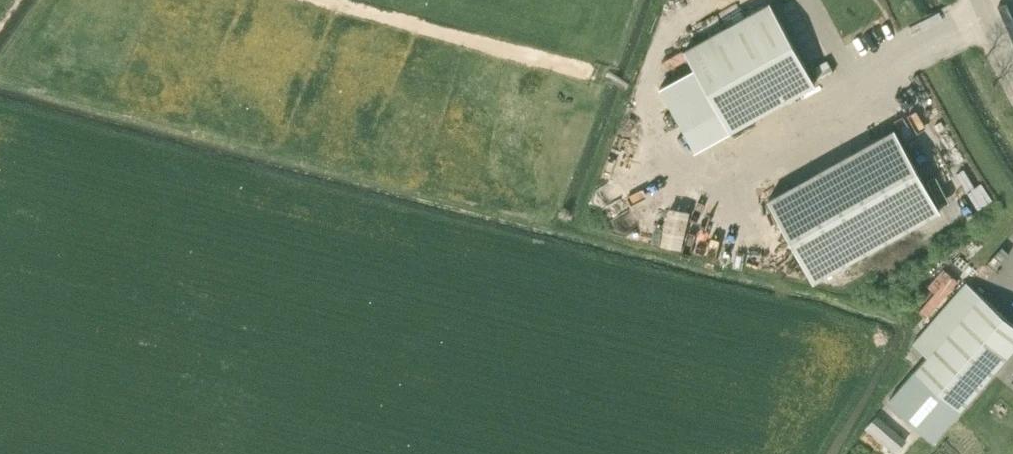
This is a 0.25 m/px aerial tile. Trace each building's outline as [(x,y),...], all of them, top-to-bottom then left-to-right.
[(685,49),(730,130),(815,83),(770,2),(685,49)] [(813,280),(919,221),(940,209),(919,171),(895,128),(768,198),(813,280)] [(673,197),(662,241),(684,247),(694,202),(673,197)] [(935,289),(941,294),(959,274),(953,268),(935,289)] [(966,282),(913,342),(928,355),(888,401),(934,440),(1012,350),(1012,323),(966,282)] [(863,427),(891,452),(901,440),(873,415),(863,427)]
